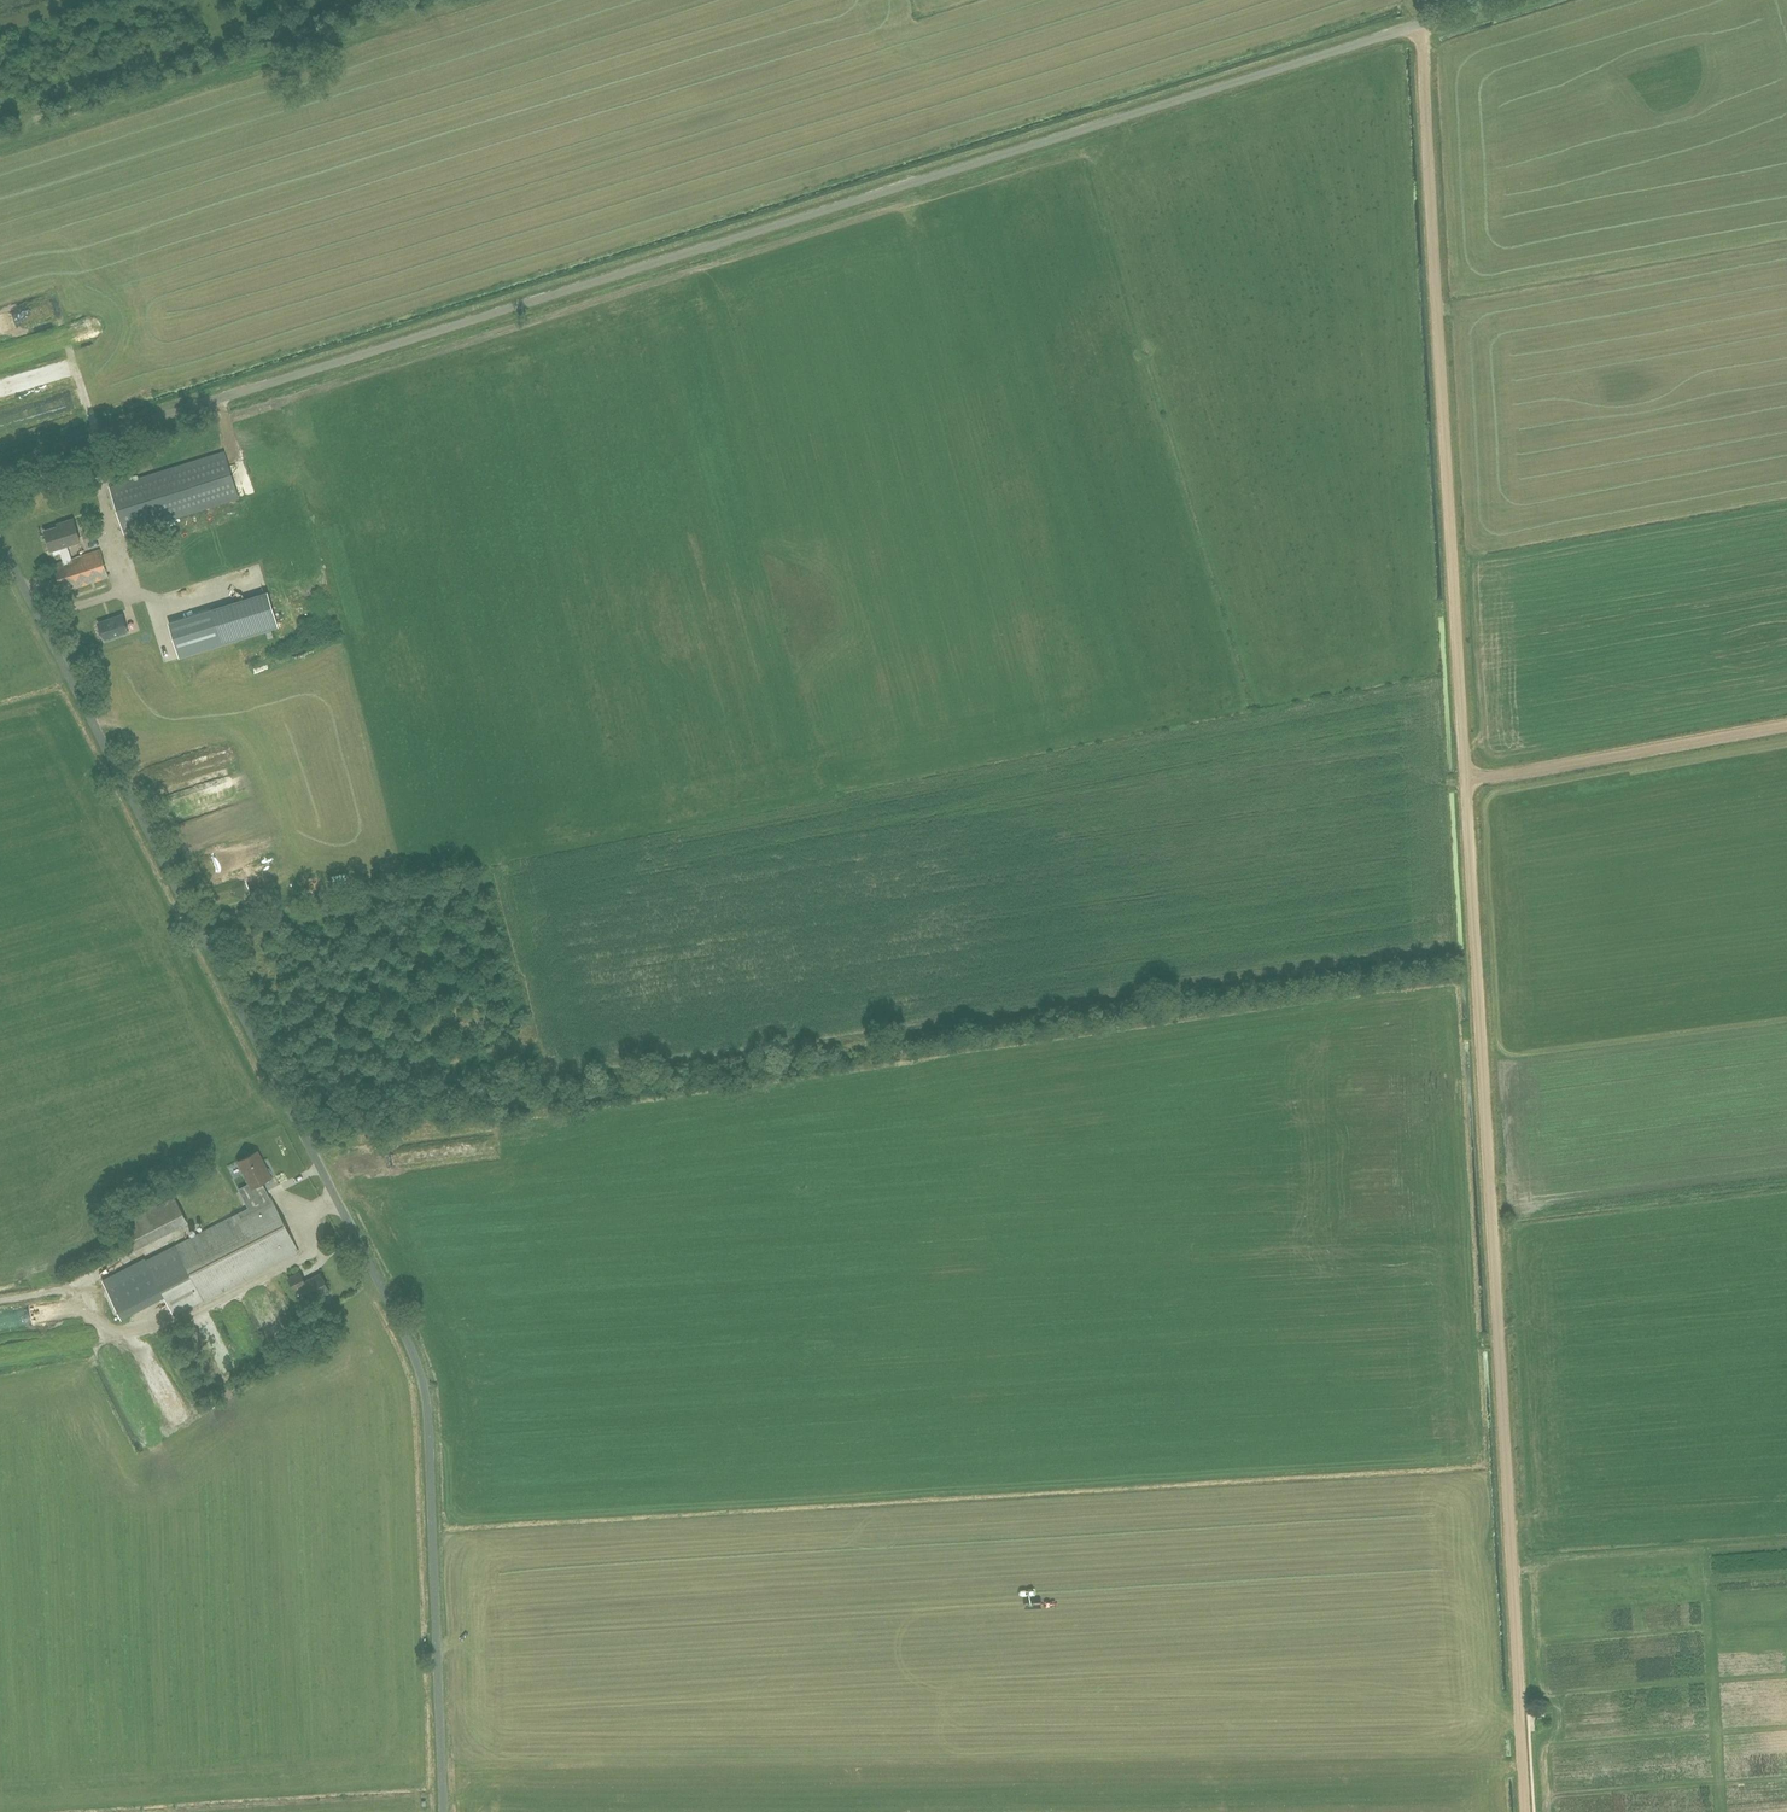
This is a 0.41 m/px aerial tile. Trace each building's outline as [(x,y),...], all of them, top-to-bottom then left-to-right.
[(60,397),(60,415),(71,415),(71,397),(60,397)] [(124,534),(200,510),(238,498),(224,452),(109,487),(124,534)] [(238,486),(243,500),(259,494),(254,481),(238,486)] [(71,559),(67,545),(80,541),(74,519),(62,523),(63,526),(45,531),(50,550),(53,549),(55,556),(60,554),(63,561),(53,564),(62,592),(75,588),(108,577),(100,550),(71,559)] [(104,640),(128,632),(122,615),(98,623),(104,640)] [(194,653),(183,619),(180,620),(169,623),(180,658),(189,655),(194,653)] [(260,1161),(255,1152),(237,1161),(249,1184),(239,1189),(249,1208),(175,1246),(127,1269),(143,1301),(162,1292),(174,1315),(298,1252),(270,1197),(269,1197),(262,1182),(271,1178),(262,1160),(260,1161)] [(134,1249),(187,1222),(174,1198),(122,1225),(134,1249)] [(192,1231),(204,1225),(200,1217),(188,1222),(192,1231)] [(304,1282),(300,1273),(288,1279),(294,1292),(300,1289),(306,1303),(329,1291),(320,1274),(304,1282)]
